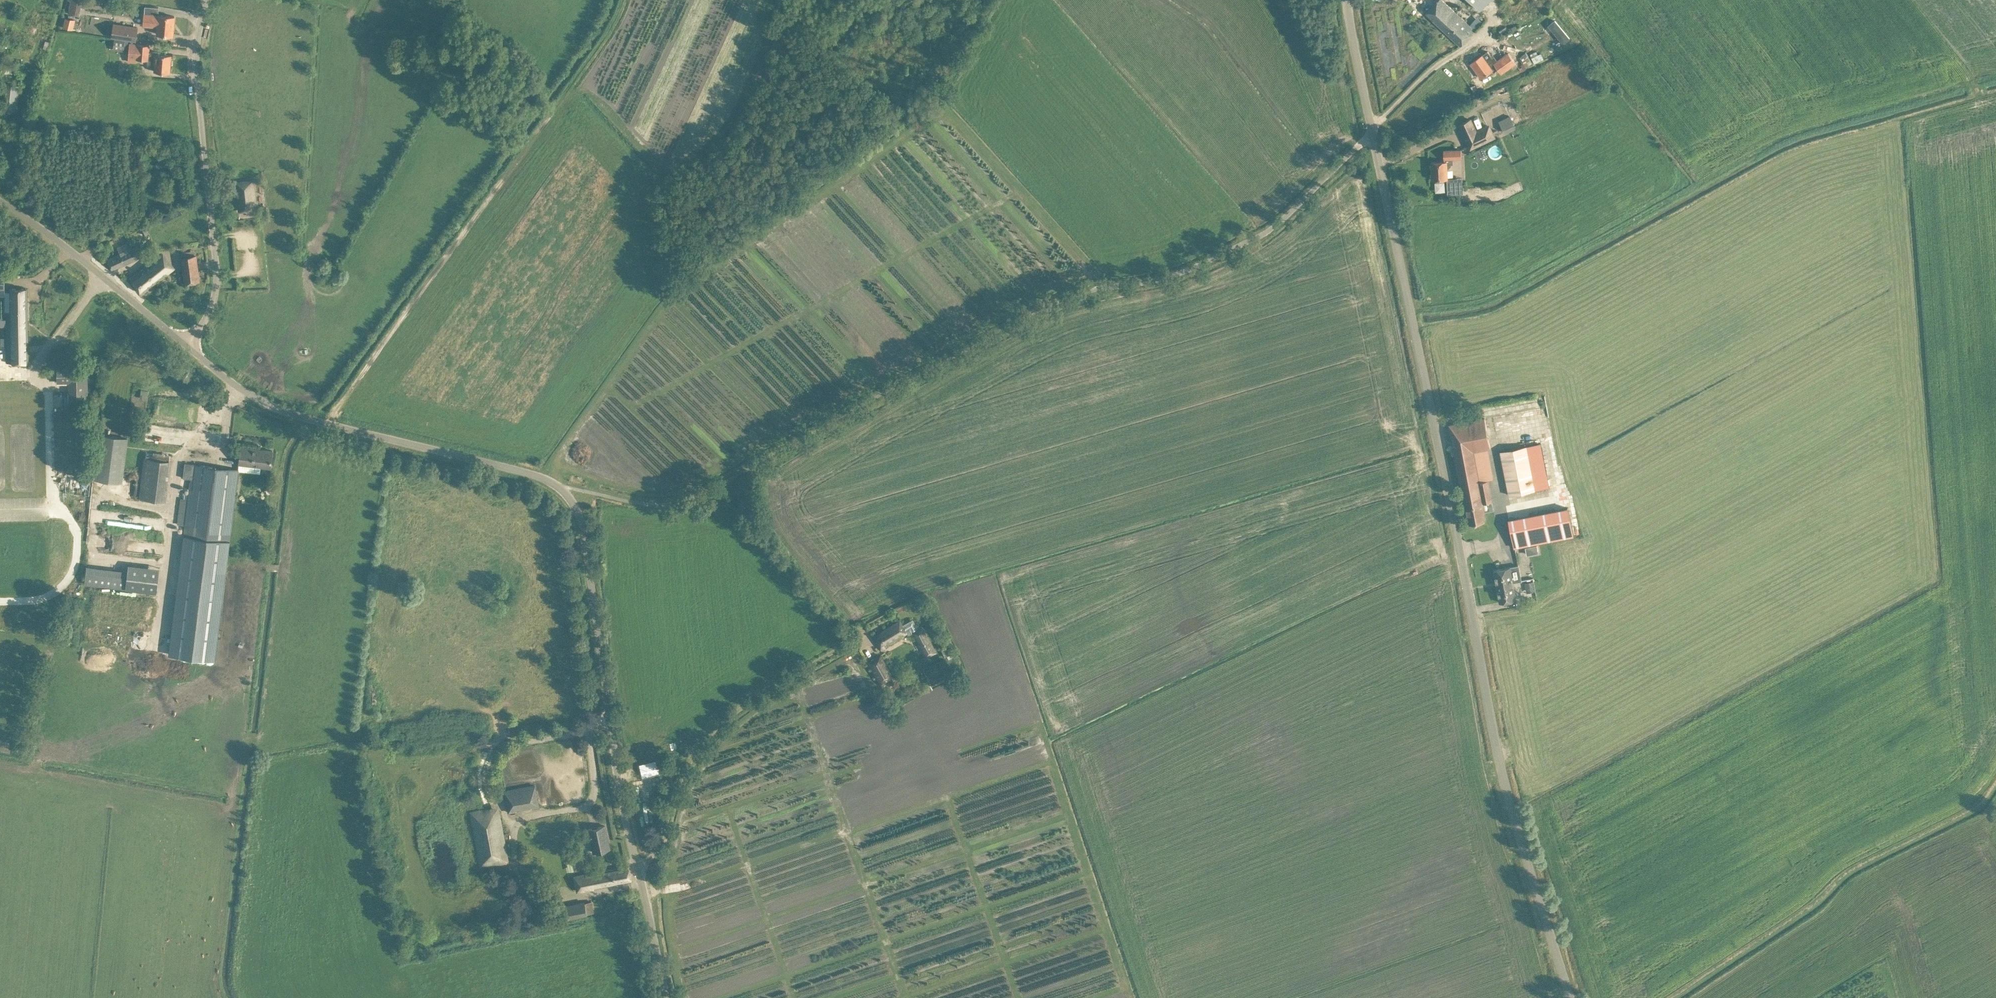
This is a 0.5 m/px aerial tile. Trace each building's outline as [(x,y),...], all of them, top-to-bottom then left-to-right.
[(1461,45),(1475,29),(1443,0),(1438,0),(1426,13),(1461,45)] [(1475,12),(1483,5),(1477,0),(1464,0),(1475,12)] [(149,25),(157,26),(157,33),(173,35),(175,16),(158,14),(150,14),(149,25)] [(136,41),(138,26),(113,22),(110,37),(114,37),(125,39),(136,41)] [(124,51),(125,39),(114,37),(113,49),(124,51)] [(149,52),(149,44),(137,44),(129,43),(128,57),(148,59),(148,63),(155,63),(154,70),(154,71),(160,71),(170,72),(171,54),(161,53),(149,52)] [(1471,63),(1482,77),(1497,67),(1493,62),(1495,60),(1488,51),(1471,63)] [(1495,60),(1493,62),(1497,67),(1501,73),(1516,62),(1508,51),(1495,60)] [(1530,54),(1535,63),(1544,59),(1541,53),(1538,54),(1537,51),(1530,54)] [(1522,68),(1532,61),(1525,53),(1516,60),(1522,68)] [(11,74),(11,64),(0,64),(0,74),(11,74)] [(1,110),(15,112),(18,84),(5,83),(1,110)] [(1498,120),(1505,133),(1516,128),(1509,115),(1498,120)] [(1496,137),(1489,123),(1477,129),(1471,117),(1458,123),(1470,149),(1496,137)] [(1447,163),(1453,163),(1453,158),(1462,158),(1461,149),(1444,150),(1444,158),(1445,158),(1445,161),(1432,161),(1432,179),(1448,178),(1447,163)] [(251,202),(250,188),(252,188),(251,181),(237,182),(240,210),(254,209),(254,201),(251,202)] [(1434,181),(1433,191),(1444,191),(1444,181),(1434,181)] [(1463,186),(1448,186),(1449,194),(1463,193),(1463,186)] [(118,240),(120,247),(128,245),(127,238),(118,240)] [(120,265),(141,256),(137,246),(107,259),(111,269),(120,265)] [(181,256),(185,282),(199,281),(196,254),(181,256)] [(160,255),(131,278),(142,292),(173,268),(171,265),(169,266),(160,255)] [(7,311),(7,362),(28,362),(27,288),(10,288),(10,311),(7,311)] [(69,382),(69,406),(88,405),(87,362),(57,363),(58,382),(69,382)] [(142,389),(140,396),(147,398),(149,390),(142,389)] [(1485,511),(1483,502),(1492,501),(1488,480),(1479,481),(1473,450),(1491,447),(1485,418),(1450,424),(1452,434),(1453,434),(1455,444),(1453,444),(1465,506),(1466,506),(1470,523),(1475,522),(1477,522),(1485,520),(1483,512),(1485,511)] [(94,479),(122,482),(128,437),(99,434),(94,479)] [(1501,450),(1509,494),(1549,486),(1541,443),(1527,445),(1501,450)] [(239,463),(271,467),(273,450),(241,446),(239,463)] [(140,457),(144,458),(140,498),(161,500),(165,470),(170,470),(172,459),(149,456),(150,451),(141,450),(140,457)] [(176,596),(169,654),(215,659),(222,602),(223,593),(226,572),(228,555),(230,540),(239,469),(193,463),(185,462),(183,477),(191,479),(184,535),(177,587),(176,596)] [(68,474),(68,493),(92,494),(93,475),(68,474)] [(738,502),(742,509),(753,503),(750,496),(738,502)] [(1573,530),(1567,502),(1508,514),(1513,542),(1573,530)] [(132,564),(132,570),(89,565),(87,584),(161,592),(164,567),(132,564)] [(1516,599),(1513,582),(1521,580),(1518,565),(1494,570),(1500,602),(1516,599)] [(907,634),(905,630),(910,627),(926,656),(935,652),(921,627),(917,629),(912,620),(903,625),(900,620),(873,636),(880,649),(907,634)] [(941,649),(945,657),(950,654),(947,646),(941,649)] [(893,677),(880,654),(867,661),(880,684),(893,677)] [(530,808),(538,806),(534,785),(504,791),(508,812),(516,811),(515,808),(530,805),(530,808)] [(470,812),(480,865),(499,862),(499,859),(506,857),(498,810),(490,812),(490,808),(470,812)] [(588,829),(593,851),(610,848),(605,825),(588,829)] [(568,858),(568,869),(580,868),(580,857),(568,858)] [(573,876),(576,891),(631,880),(628,865),(573,876)] [(561,906),(564,918),(587,914),(584,901),(561,906)]
